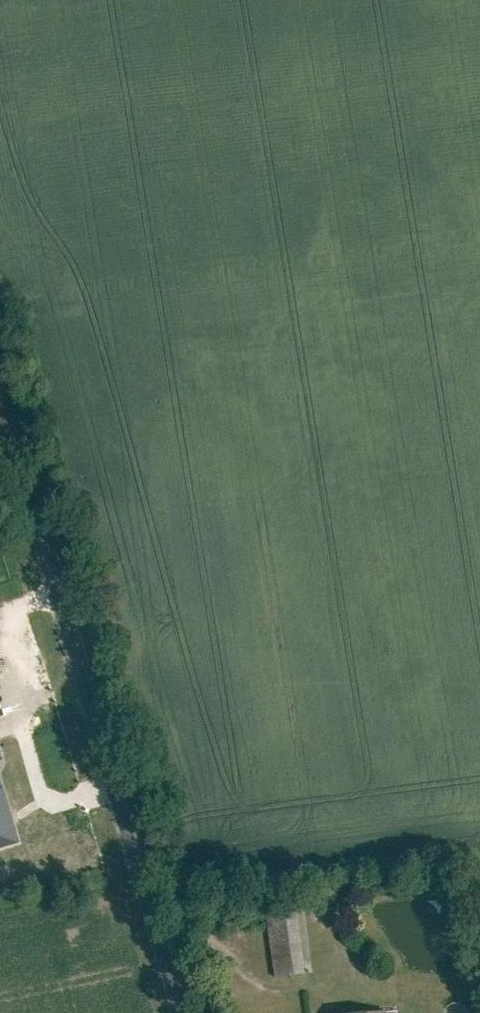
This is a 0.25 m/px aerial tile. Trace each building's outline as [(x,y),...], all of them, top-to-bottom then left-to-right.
[(20,840),(1,774),(0,774),(0,845),(20,840)] [(291,907),(264,912),(276,976),(303,971),(291,907)]
